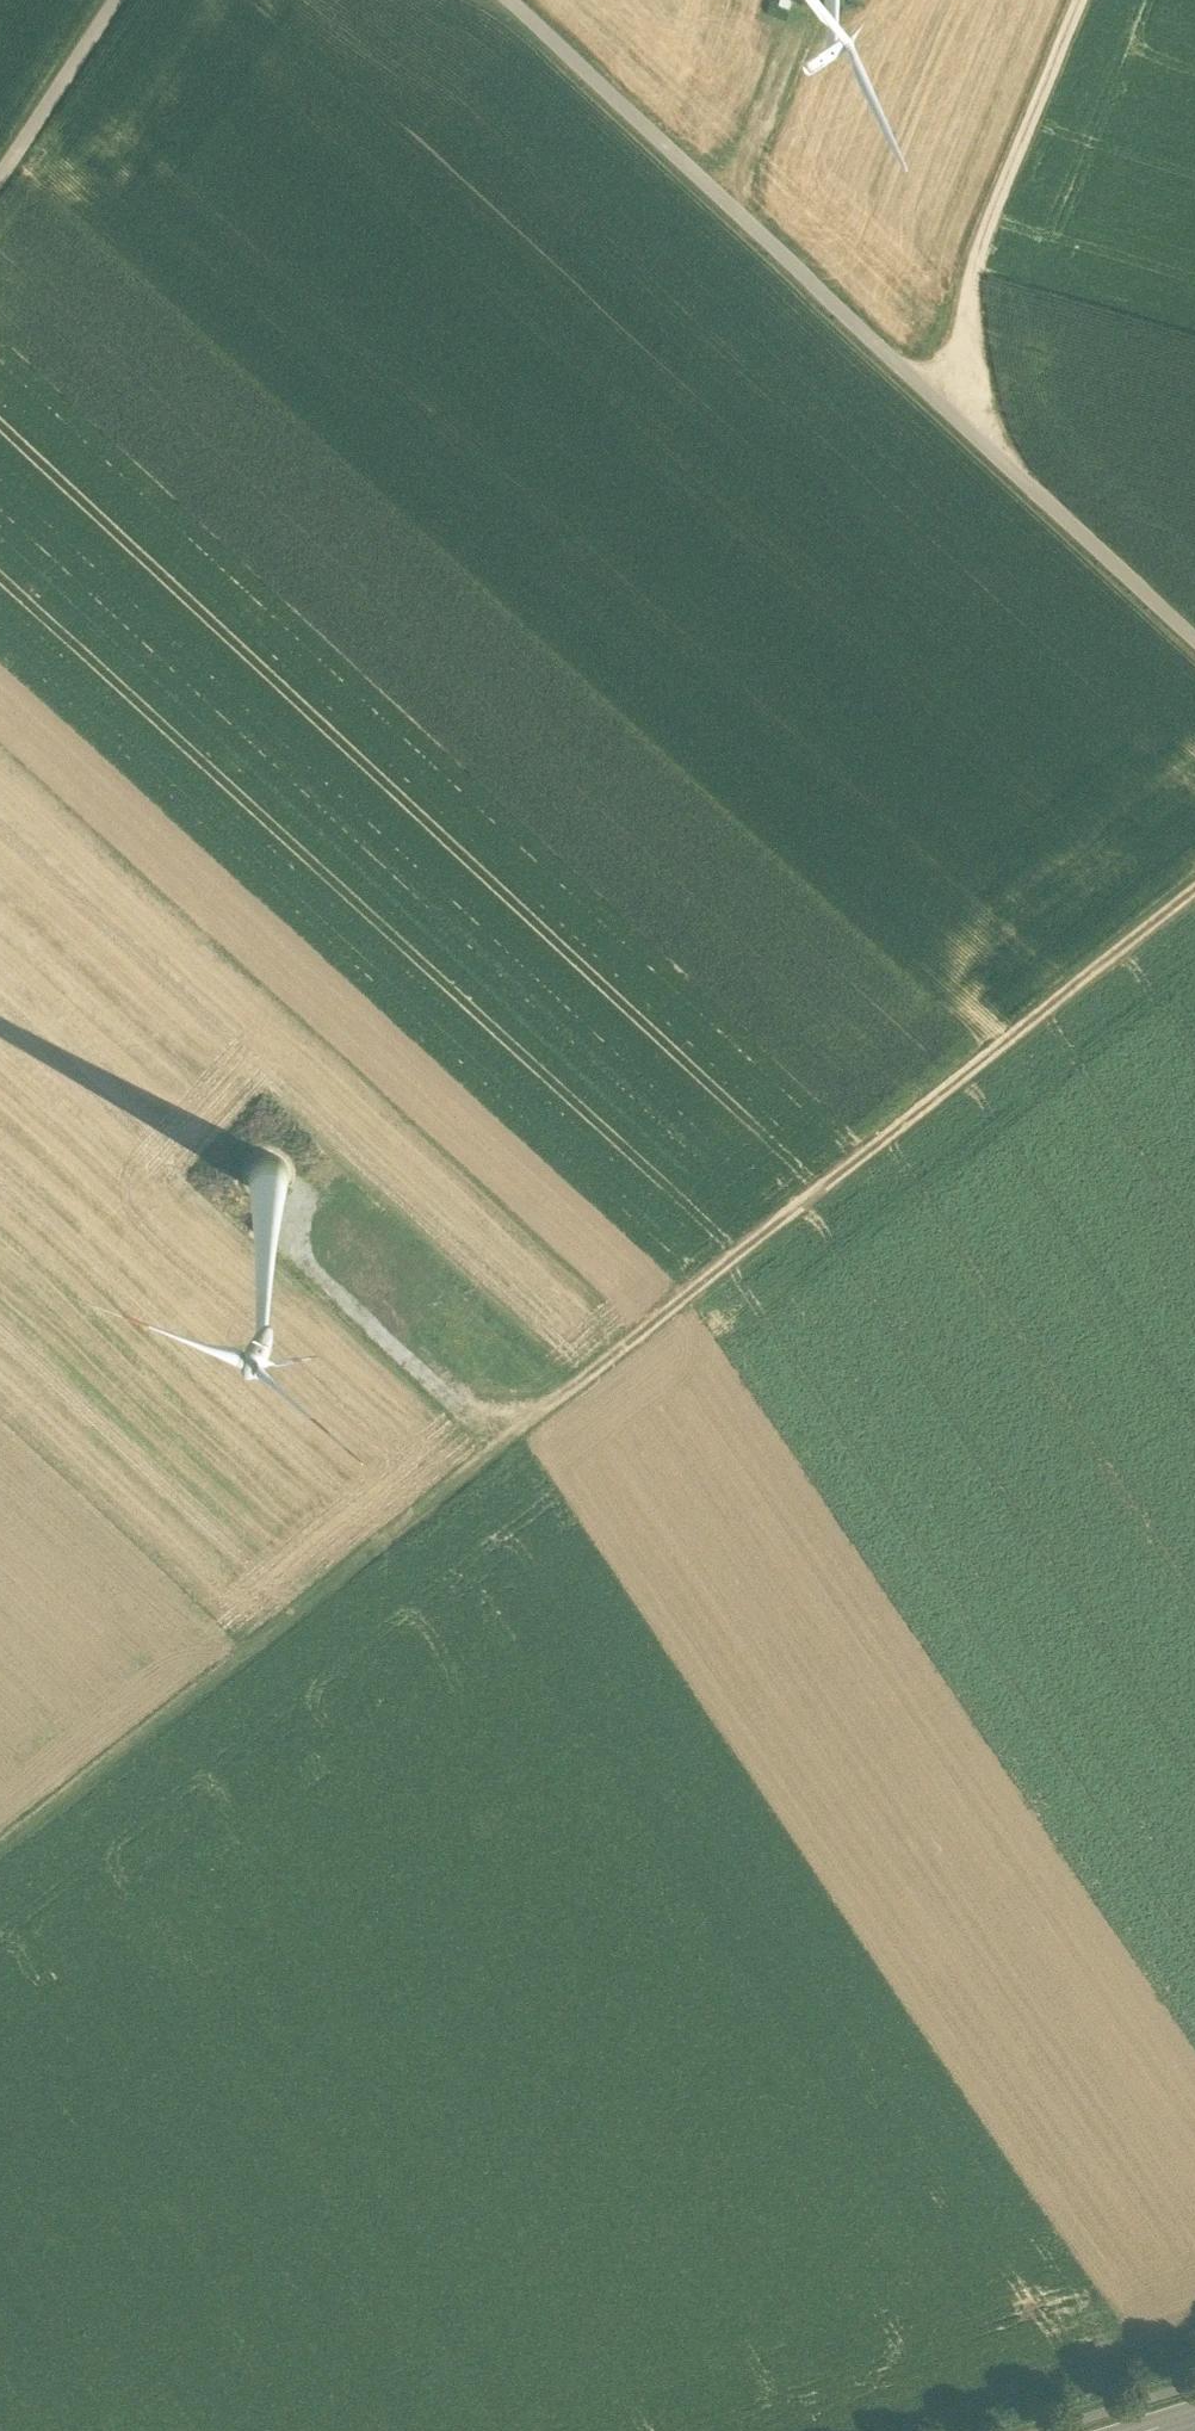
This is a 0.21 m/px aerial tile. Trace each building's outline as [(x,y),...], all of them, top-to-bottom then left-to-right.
[(270,1231),(258,1223),(251,1232),(263,1241),(270,1231)]
